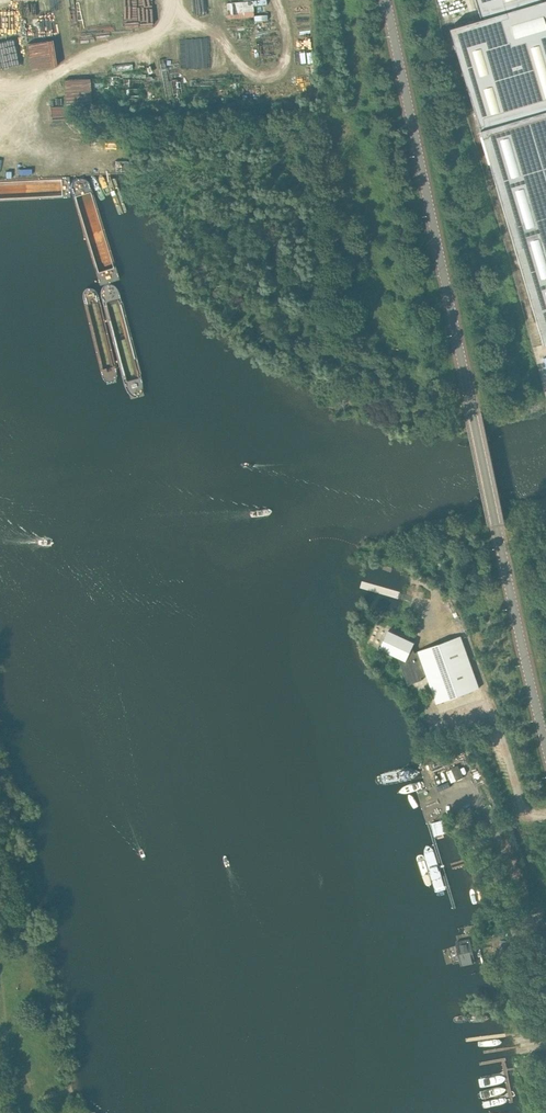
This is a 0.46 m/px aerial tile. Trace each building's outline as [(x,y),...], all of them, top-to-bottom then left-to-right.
[(227,1),(228,23),(269,22),(268,0),(242,0),(227,1)] [(480,19),(449,28),(544,344),(545,343),(545,0),(475,0),(480,19)] [(179,65),(179,38),(164,38),(164,65),(179,65)] [(67,97),(53,97),(53,119),(65,119),(65,105),(92,104),(92,78),(66,78),(67,97)] [(389,631),(380,649),(398,657),(408,685),(422,679),(421,676),(427,674),(435,696),(435,697),(437,703),(479,688),(478,684),(461,636),(419,651),(415,652),(413,646),(415,643),(389,631)] [(460,764),(453,767),(457,779),(465,776),(460,764)] [(442,820),(431,823),(435,836),(441,834),(447,832),(444,820),(442,820)] [(477,939),(455,865),(437,871),(459,944),(477,939)] [(507,951),(509,940),(502,939),(500,950),(507,951)]
